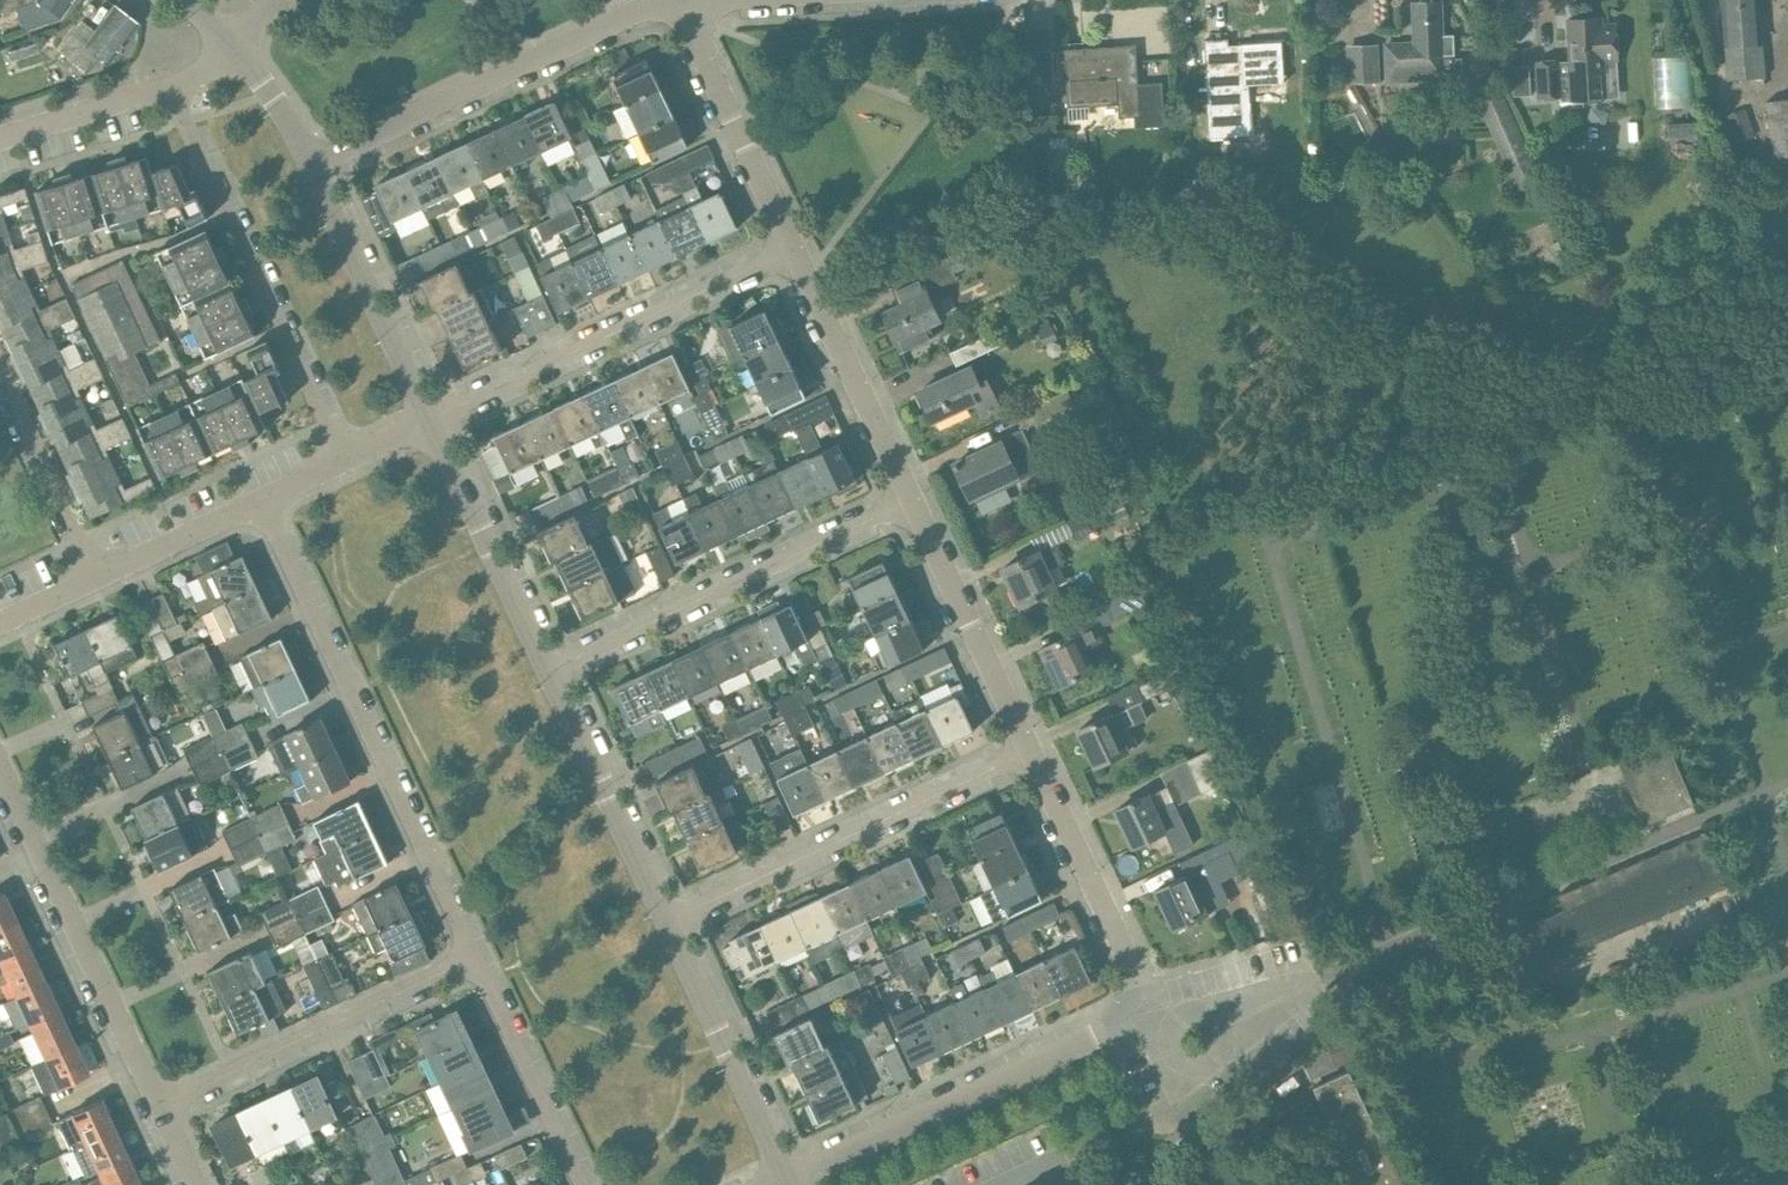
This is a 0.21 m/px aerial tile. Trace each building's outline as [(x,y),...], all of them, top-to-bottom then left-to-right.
[(0,8),(0,15),(4,17),(26,3),(28,0),(7,0),(0,8)] [(43,5),(16,15),(21,29),(60,17),(73,0),(37,0),(43,5)] [(1764,78),(1759,0),(1722,0),(1723,3),(1728,80),(1742,79),(1764,78)] [(1416,43),(1387,44),(1388,79),(1443,77),(1442,55),(1455,55),(1454,34),(1442,34),(1441,1),(1414,2),(1416,43)] [(138,24),(114,6),(95,31),(83,21),(60,50),(86,72),(100,58),(108,64),(138,24)] [(1607,100),(1607,98),(1605,73),(1604,66),(1604,60),(1618,59),(1616,24),(1602,25),(1601,17),(1569,19),(1571,53),(1571,59),(1559,60),(1538,61),(1540,97),(1560,96),(1561,103),(1584,102),(1607,100)] [(40,51),(35,36),(10,45),(14,59),(40,51)] [(1228,39),(1205,40),(1207,70),(1208,70),(1212,124),(1210,124),(1210,125),(1211,139),(1253,136),(1252,123),(1251,106),(1247,106),(1245,85),(1266,84),(1265,65),(1283,64),(1282,42),(1241,44),(1242,55),(1229,56),(1228,39)] [(1379,41),(1347,43),(1348,83),(1380,82),(1379,41)] [(1139,84),(1136,44),(1065,49),(1068,109),(1119,106),(1120,119),(1135,118),(1136,127),(1165,125),(1163,82),(1139,84)] [(613,74),(627,104),(661,88),(647,58),(631,65),(627,56),(630,55),(626,48),(614,53),(618,60),(609,64),(614,74),(613,74)] [(1054,81),(1052,50),(1029,51),(1030,82),(1054,81)] [(1529,65),(1508,67),(1509,78),(1530,77),(1529,65)] [(640,132),(674,116),(661,88),(627,104),(640,132)] [(1540,179),(1499,88),(1481,95),(1522,188),(1540,179)] [(1767,101),(1776,158),(1787,156),(1787,98),(1767,101)] [(556,101),(526,115),(542,150),(572,136),(556,101)] [(590,121),(583,107),(569,113),(576,128),(590,121)] [(1755,136),(1746,108),(1728,115),(1737,142),(1755,136)] [(1047,113),(1032,115),(1034,136),(1046,135),(1049,135),(1047,113)] [(496,129),(513,164),(542,150),(526,115),(496,129)] [(674,116),(640,132),(654,162),(688,146),(674,116)] [(1683,122),(1668,123),(1669,137),(1684,136),(1683,122)] [(466,143),(482,179),(513,164),(496,129),(466,143)] [(1034,136),(1033,136),(1034,151),(1047,150),(1046,135),(1034,136)] [(576,145),(582,159),(597,153),(590,138),(580,143),(576,145)] [(482,179),(466,143),(436,157),(453,192),(470,184),(477,198),(489,193),(482,179)] [(676,159),(683,174),(690,170),(715,158),(709,144),(676,159)] [(1761,146),(1760,146),(1768,177),(1771,189),(1787,184),(1787,181),(1783,165),(1775,167),(1773,160),(1766,162),(1761,146)] [(610,182),(597,153),(582,159),(596,189),(610,182)] [(111,167),(93,173),(109,226),(165,209),(153,171),(148,156),(128,162),(126,155),(109,160),(111,167)] [(459,205),(453,192),(436,157),(407,171),(424,206),(424,207),(430,219),(459,205)] [(677,177),(683,174),(676,159),(648,172),(655,187),(677,177)] [(178,163),(153,171),(165,209),(180,205),(190,226),(209,217),(198,194),(194,196),(178,163)] [(683,174),(677,177),(680,184),(684,192),(684,191),(697,186),(690,170),(683,174)] [(424,206),(407,171),(375,186),(376,187),(377,187),(379,191),(362,199),(380,238),(399,229),(395,220),(424,206)] [(56,185),(37,191),(53,243),(109,226),(93,173),(74,179),(71,172),(54,178),(56,185)] [(1192,178),(1181,179),(1183,204),(1193,203),(1192,178)] [(1203,178),(1192,178),(1194,203),(1204,202),(1203,178)] [(611,190),(618,205),(632,198),(625,183),(611,190)] [(697,186),(684,191),(691,205),(708,241),(738,227),(738,225),(737,226),(726,203),(735,199),(729,188),(703,199),(697,186)] [(9,228),(3,207),(29,198),(26,187),(0,195),(0,231),(9,228)] [(553,193),(561,210),(572,204),(564,187),(553,193)] [(618,205),(611,190),(597,197),(604,211),(618,205)] [(551,214),(561,210),(553,193),(542,197),(551,214)] [(572,204),(561,210),(569,228),(580,222),(572,204)] [(691,205),(661,219),(678,255),(708,241),(691,205)] [(32,206),(21,209),(25,222),(36,219),(32,206)] [(500,217),(506,231),(521,224),(515,210),(500,217)] [(569,228),(561,210),(551,214),(552,217),(536,224),(544,239),(569,228)] [(506,231),(500,217),(487,223),(493,237),(506,231)] [(648,269),(678,255),(661,219),(631,233),(648,269)] [(0,231),(0,265),(46,250),(43,240),(16,250),(9,228),(0,231)] [(215,248),(207,229),(157,253),(182,305),(231,282),(223,264),(229,261),(222,245),(215,248)] [(39,230),(27,234),(30,244),(42,240),(39,230)] [(601,247),(618,283),(648,269),(631,233),(601,247)] [(449,240),(456,254),(469,248),(463,234),(449,240)] [(501,243),(508,257),(522,250),(515,236),(501,243)] [(442,261),(456,254),(449,240),(435,247),(442,261)] [(977,243),(948,257),(954,272),(985,258),(977,243)] [(442,261),(435,247),(411,258),(394,267),(400,281),(442,261)] [(572,261),(589,297),(618,283),(601,247),(572,261)] [(31,289),(22,269),(49,261),(46,250),(0,265),(0,304),(31,289)] [(529,265),(522,250),(508,257),(515,272),(529,265)] [(550,257),(536,263),(559,311),(589,297),(572,261),(555,268),(550,257)] [(162,341),(123,260),(71,284),(128,405),(180,381),(176,373),(150,385),(135,353),(147,347),(148,348),(162,341)] [(421,280),(435,309),(475,291),(474,290),(470,291),(457,263),(421,280)] [(942,298),(934,281),(897,298),(900,304),(883,312),(902,351),(937,334),(931,322),(942,317),(935,301),(942,298)] [(231,282),(182,305),(206,358),(256,334),(247,316),(254,313),(246,297),(240,300),(231,282)] [(475,291),(435,309),(435,310),(438,309),(452,338),(488,320),(496,317),(482,287),(475,291)] [(10,336),(71,307),(67,298),(41,309),(31,289),(0,304),(0,321),(2,320),(10,336)] [(557,323),(543,295),(514,308),(528,337),(557,323)] [(71,307),(10,336),(17,352),(14,353),(21,368),(60,349),(50,329),(76,317),(71,307)] [(731,326),(745,355),(779,339),(765,309),(731,326)] [(502,349),(488,320),(452,338),(466,366),(502,349)] [(81,328),(70,333),(74,342),(84,337),(81,328)] [(1002,344),(996,331),(950,352),(957,365),(1002,344)] [(793,368),(779,339),(745,355),(758,384),(793,368)] [(245,350),(257,375),(245,381),(260,412),(289,399),(274,368),(279,366),(267,340),(245,350)] [(30,380),(38,395),(100,367),(95,357),(70,369),(60,349),(21,368),(27,381),(30,380)] [(643,367),(660,402),(690,388),(674,352),(643,367)] [(693,379),(705,374),(708,372),(702,358),(687,365),(693,379)] [(979,381),(972,366),(920,390),(934,420),(975,400),(982,415),(1000,406),(987,378),(979,381)] [(100,367),(38,395),(45,412),(42,413),(49,428),(88,410),(78,389),(104,377),(100,367)] [(631,416),(660,402),(643,367),(614,380),(631,416)] [(807,397),(793,368),(758,384),(772,413),(807,397)] [(705,374),(693,379),(700,394),(694,396),(701,411),(715,404),(709,390),(712,388),(705,374)] [(244,378),(191,403),(214,452),(232,444),(235,450),(251,442),(249,436),(267,427),(260,412),(245,381),(244,378)] [(631,416),(614,380),(584,394),(607,443),(626,434),(629,439),(639,435),(630,416),(631,416)] [(584,394),(555,408),(571,444),(590,435),(596,447),(606,442),(606,443),(607,443),(584,394)] [(827,395),(780,417),(787,432),(795,428),(797,432),(813,425),(813,426),(836,415),(827,395)] [(113,397),(104,402),(109,413),(118,408),(113,397)] [(191,403),(138,427),(162,477),(180,468),(183,474),(199,467),(197,460),(214,452),(191,403)] [(722,418),(715,404),(701,411),(708,425),(722,418)] [(542,458),(571,444),(555,408),(525,422),(542,458)] [(58,440),(66,455),(127,427),(123,418),(98,430),(88,410),(49,428),(55,441),(58,440)] [(787,432),(780,417),(766,424),(773,438),(787,432)] [(542,458),(525,422),(494,437),(494,438),(496,438),(511,472),(542,458)] [(826,493),(836,488),(839,494),(859,485),(856,478),(864,475),(847,439),(825,449),(813,426),(813,425),(797,432),(809,457),(826,493)] [(127,427),(66,455),(73,472),(70,473),(77,488),(115,470),(106,450),(132,437),(127,427)] [(1033,449),(1027,451),(1017,430),(1001,438),(1002,441),(955,464),(970,497),(1003,482),(1006,487),(1043,470),(1033,449)] [(729,441),(736,455),(750,449),(744,434),(729,441)] [(667,445),(675,463),(686,457),(678,440),(667,445)] [(722,462),(736,455),(729,441),(700,455),(705,467),(721,460),(722,462)] [(664,468),(675,463),(667,445),(656,450),(664,468)] [(686,457),(675,463),(683,480),(694,475),(686,457)] [(826,493),(809,457),(779,471),(796,506),(826,493)] [(750,485),(767,520),(796,506),(779,471),(774,460),(745,474),(750,485)] [(618,467),(625,482),(639,475),(633,461),(618,467)] [(683,480),(675,463),(664,468),(673,485),(683,480)] [(596,496),(625,482),(618,467),(589,481),(596,496)] [(125,490),(115,470),(77,488),(83,501),(87,500),(94,515),(90,516),(91,518),(156,487),(151,477),(125,490)] [(1114,471),(1111,484),(1127,487),(1130,474),(1114,471)] [(750,538),(770,528),(767,520),(750,485),(733,493),(728,481),(715,487),(720,499),(737,534),(746,530),(750,538)] [(582,485),(568,492),(575,506),(589,500),(582,485)] [(633,523),(626,508),(640,501),(633,486),(619,493),(633,523)] [(537,524),(575,506),(568,492),(530,509),(537,524)] [(690,513),(707,548),(737,534),(720,499),(703,507),(696,493),(684,499),(690,513)] [(647,516),(640,501),(626,508),(633,523),(647,516)] [(707,548),(690,513),(673,520),(667,507),(654,513),(677,562),(707,548)] [(1109,524),(1100,507),(1068,522),(1076,540),(1109,524)] [(556,559),(589,543),(575,513),(539,530),(553,560),(556,559)] [(570,588),(623,562),(610,533),(589,543),(556,559),(570,588)] [(675,574),(661,545),(646,552),(661,581),(675,574)] [(1055,589),(1047,570),(1064,562),(1056,545),(1038,553),(1038,552),(1025,558),(1004,568),(1021,605),(1036,598),(1043,614),(1063,605),(1055,589)] [(212,608),(258,586),(244,554),(229,561),(228,561),(223,563),(223,564),(198,575),(208,597),(195,603),(200,613),(212,608)] [(863,607),(898,591),(884,561),(849,577),(863,607)] [(623,562),(570,588),(584,617),(637,592),(623,562)] [(273,617),(258,586),(212,608),(227,639),(273,617)] [(1127,593),(1106,603),(1114,620),(1138,609),(1147,604),(1139,588),(1127,593)] [(863,607),(877,636),(912,620),(898,591),(863,607)] [(147,600),(162,631),(165,630),(164,630),(179,623),(164,592),(147,600)] [(174,655),(162,631),(147,600),(136,605),(150,636),(151,636),(172,679),(183,674),(174,655)] [(758,610),(762,618),(778,653),(796,645),(805,663),(817,658),(813,649),(813,648),(790,600),(780,605),(778,600),(758,610)] [(1063,638),(1042,648),(1059,685),(1081,675),(1093,669),(1084,648),(1101,640),(1095,628),(1114,620),(1106,603),(1087,612),(1070,620),(1076,632),(1063,638)] [(827,623),(820,608),(805,615),(812,629),(827,623)] [(86,629),(110,680),(111,680),(107,672),(138,657),(118,613),(86,629)] [(732,632),(749,667),(778,653),(762,618),(732,632)] [(877,636),(865,641),(872,655),(875,653),(882,668),(890,665),(925,648),(912,620),(877,636)] [(97,687),(110,680),(86,629),(55,643),(70,676),(88,668),(97,687)] [(719,681),(749,667),(732,632),(702,646),(719,681)] [(251,688),(252,690),(297,669),(282,636),(267,643),(261,645),(262,646),(239,657),(254,687),(251,688)] [(213,659),(204,640),(174,655),(183,674),(213,659)] [(813,649),(817,658),(819,663),(835,656),(828,642),(813,648),(813,649)] [(689,695),(719,681),(702,646),(673,660),(689,695)] [(913,679),(943,665),(936,651),(898,669),(905,683),(913,679)] [(835,656),(819,663),(833,692),(848,685),(835,656)] [(213,659),(183,674),(190,690),(221,676),(213,659)] [(673,660),(643,674),(660,709),(689,695),(673,660)] [(297,669),(252,690),(261,708),(266,705),(272,718),(312,699),(297,669)] [(905,683),(898,669),(886,675),(893,689),(913,679),(905,683)] [(1178,669),(1137,687),(1143,700),(1184,682),(1178,669)] [(190,690),(183,674),(172,679),(179,695),(190,690)] [(666,723),(660,709),(643,674),(612,688),(613,690),(614,689),(630,723),(647,715),(653,729),(666,723)] [(955,695),(927,709),(944,744),(975,729),(974,728),(973,728),(963,707),(972,703),(961,681),(951,686),(955,695)] [(788,696),(796,714),(808,710),(805,704),(816,699),(809,686),(799,691),(788,696)] [(115,704),(116,705),(121,703),(113,687),(82,701),(89,716),(115,704)] [(861,687),(847,693),(854,707),(868,701),(861,687)] [(854,707),(847,693),(833,700),(840,714),(854,707)] [(109,758),(141,743),(140,741),(154,735),(136,696),(121,703),(116,705),(120,713),(94,725),(109,758)] [(786,719),(796,714),(788,696),(777,701),(786,719)] [(914,758),(944,744),(927,709),(922,698),(893,712),(898,722),(914,758)] [(1192,698),(1180,703),(1187,719),(1199,713),(1195,704),(1192,698)] [(1101,718),(1080,729),(1085,740),(1097,765),(1119,755),(1127,751),(1139,746),(1130,727),(1148,718),(1141,702),(1111,716),(1110,714),(1101,718)] [(767,705),(737,720),(744,734),(773,720),(768,709),(767,705)] [(808,710),(796,714),(804,731),(815,725),(808,710)] [(804,731),(796,714),(786,719),(794,736),(804,731)] [(303,765),(335,750),(321,718),(306,725),(306,724),(300,727),(299,728),(299,727),(269,741),(284,774),(303,765)] [(744,734),(737,720),(723,726),(731,741),(744,734)] [(212,736),(221,755),(251,740),(242,722),(212,736)] [(898,722),(868,736),(885,772),(914,758),(898,722)] [(155,737),(141,743),(109,758),(123,788),(172,765),(158,735),(155,737)] [(193,768),(221,755),(212,736),(184,750),(193,768)] [(838,750),(855,786),(885,772),(868,736),(838,750)] [(687,744),(693,758),(708,751),(702,737),(687,744)] [(757,749),(751,738),(737,744),(744,761),(745,761),(744,759),(758,752),(757,749)] [(1695,803),(1667,739),(1618,760),(1645,824),(1695,803)] [(251,740),(221,755),(228,771),(259,756),(251,740)] [(693,758),(687,744),(648,762),(654,775),(693,758)] [(825,799),(809,764),(801,747),(771,761),(795,814),(825,799)] [(1229,779),(1214,747),(1187,760),(1202,792),(1229,779)] [(350,781),(335,750),(303,765),(310,781),(295,788),(303,803),(350,781)] [(809,764),(825,799),(855,786),(838,750),(809,764)] [(758,752),(744,759),(745,761),(751,774),(766,767),(759,752),(758,752)] [(228,771),(221,755),(193,768),(200,784),(228,771)] [(671,811),(723,787),(722,786),(708,794),(694,764),(657,781),(671,811)] [(147,839),(192,817),(177,786),(132,807),(147,839)] [(1174,801),(1166,786),(1117,809),(1135,845),(1164,831),(1154,811),(1174,801)] [(723,787),(671,811),(672,812),(675,810),(688,838),(724,821),(717,806),(729,800),(723,787)] [(783,804),(779,796),(765,803),(778,832),(793,826),(783,804)] [(315,859),(315,860),(374,832),(359,799),(313,821),(322,839),(321,839),(328,853),(315,859)] [(259,835),(278,827),(289,821),(281,803),(250,817),(259,835)] [(967,828),(982,858),(1016,842),(1002,812),(967,828)] [(193,818),(192,817),(147,839),(162,870),(210,847),(196,816),(193,818)] [(231,849),(259,835),(250,817),(222,830),(231,849)] [(289,821),(278,827),(259,835),(267,853),(297,839),(289,821)] [(724,821),(688,838),(702,868),(738,851),(724,821)] [(1177,879),(1155,889),(1175,930),(1209,913),(1199,892),(1196,885),(1217,875),(1243,862),(1248,874),(1270,864),(1253,828),(1206,850),(1179,863),(1185,875),(1177,879)] [(389,862),(374,832),(315,860),(326,884),(335,880),(338,886),(389,862)] [(267,853),(259,835),(231,849),(239,866),(267,853)] [(995,886),(1030,870),(1016,842),(982,858),(995,886)] [(929,883),(947,875),(943,868),(949,865),(940,847),(918,858),(929,883)] [(1565,910),(1532,924),(1548,962),(1563,956),(1713,893),(1727,887),(1712,850),(1714,849),(1713,847),(1712,847),(1711,848),(1650,874),(1647,875),(1566,909),(1565,910)] [(910,855),(880,869),(897,905),(927,890),(910,855)] [(170,888),(186,921),(218,906),(218,905),(229,899),(214,868),(170,888)] [(867,919),(897,905),(880,869),(850,883),(867,919)] [(1044,899),(1030,870),(995,886),(981,893),(995,922),(1044,899)] [(947,875),(929,883),(936,896),(934,897),(931,899),(938,913),(952,906),(945,892),(953,888),(947,875)] [(368,935),(419,911),(413,914),(398,882),(353,903),(368,935)] [(850,883),(821,897),(837,933),(845,948),(874,934),(867,919),(850,883)] [(289,899),(298,918),(328,903),(329,904),(319,884),(289,899)] [(16,920),(3,892),(0,893),(0,928),(16,920)] [(821,897),(791,911),(808,946),(815,962),(845,948),(837,933),(821,897)] [(270,931),(298,918),(289,899),(261,911),(270,931)] [(1017,920),(1023,934),(1061,916),(1055,902),(1017,920)] [(328,903),(298,918),(305,934),(336,920),(329,904),(328,903)] [(224,918),(218,906),(186,921),(200,951),(244,930),(235,912),(224,918)] [(959,921),(952,906),(938,913),(944,928),(959,921)] [(427,928),(419,911),(368,935),(376,952),(388,947),(395,960),(393,967),(396,975),(430,959),(424,946),(427,945),(421,931),(427,928)] [(791,911),(761,925),(778,960),(808,946),(791,911)] [(305,934),(298,918),(270,931),(278,947),(305,934)] [(31,952),(16,920),(0,928),(0,964),(1,966),(31,952)] [(1023,934),(1017,920),(1002,927),(1009,941),(1023,934)] [(778,960),(761,925),(730,939),(731,941),(732,940),(733,943),(723,948),(733,968),(743,963),(748,974),(778,960)] [(903,947),(912,965),(922,960),(921,956),(933,950),(927,936),(903,947)] [(967,946),(973,960),(986,954),(979,940),(967,946)] [(1076,945),(1045,960),(1062,995),(1093,980),(1093,979),(1092,979),(1076,945)] [(973,960),(967,946),(951,953),(958,967),(973,960)] [(893,974),(912,965),(903,947),(885,956),(893,974)] [(209,970),(225,1003),(273,980),(272,978),(267,980),(252,950),(209,970)] [(15,997),(46,983),(31,952),(1,966),(15,997)] [(332,952),(318,959),(338,1002),(357,993),(353,984),(345,981),(332,952)] [(338,1002),(318,959),(305,965),(319,996),(324,1008),(338,1002)] [(922,960),(912,965),(920,983),(931,978),(922,960)] [(1032,1009),(1062,995),(1045,960),(1015,974),(1032,1009)] [(869,963),(855,970),(861,985),(876,978),(869,963)] [(920,983),(912,965),(893,974),(892,974),(893,977),(902,973),(909,988),(920,983)] [(861,985),(855,970),(841,977),(848,991),(861,985)] [(993,971),(981,976),(986,987),(1002,1023),(1032,1009),(1015,974),(998,982),(993,971)] [(288,1010),(273,980),(225,1003),(239,1033),(288,1010)] [(835,980),(826,984),(832,998),(844,993),(839,981),(835,980)] [(956,1001),(973,1037),(1002,1023),(986,987),(969,995),(962,982),(950,987),(956,1001)] [(59,1011),(46,983),(15,997),(2,1003),(15,1030),(28,1024),(29,1026),(59,1011)] [(826,984),(804,994),(811,1008),(832,998),(826,984)] [(855,996),(862,1010),(877,1004),(870,989),(855,996)] [(811,1008),(804,994),(766,1012),(773,1026),(811,1008)] [(927,1015),(943,1051),(973,1037),(956,1001),(927,1015)] [(471,1037),(458,1010),(442,1017),(436,1004),(395,1023),(401,1035),(424,1044),(430,1056),(471,1037)] [(883,1018),(877,1004),(862,1010),(869,1025),(883,1018)] [(30,1066),(75,1045),(59,1011),(29,1026),(44,1059),(30,1066)] [(943,1051),(927,1015),(897,1029),(913,1065),(943,1051)] [(775,1033),(790,1062),(826,1045),(812,1016),(775,1033)] [(14,1042),(9,1031),(0,1035),(0,1049),(14,1042)] [(442,1082),(483,1063),(471,1037),(430,1056),(442,1082)] [(826,1045),(790,1062),(805,1091),(855,1067),(848,1052),(847,1052),(841,1038),(826,1045)] [(1340,1040),(1341,1043),(1329,1049),(1337,1066),(1355,1057),(1346,1038),(1340,1040)] [(88,1074),(75,1045),(30,1066),(44,1095),(88,1074)] [(911,1076),(897,1047),(883,1054),(896,1083),(911,1076)] [(374,1049),(361,1055),(373,1082),(386,1075),(387,1076),(374,1049)] [(373,1082),(361,1055),(348,1061),(366,1097),(391,1085),(387,1076),(386,1075),(373,1082)] [(495,1089),(483,1063),(442,1082),(454,1108),(495,1089)] [(868,1097),(855,1067),(805,1091),(820,1120),(856,1103),(868,1097)] [(1314,1086),(1344,1151),(1380,1134),(1350,1069),(1314,1086)] [(318,1075),(291,1088),(311,1129),(338,1116),(318,1075)] [(285,1141),(311,1129),(291,1088),(265,1100),(285,1141)] [(514,1130),(495,1089),(454,1108),(473,1149),(514,1130)] [(13,1124),(46,1109),(40,1096),(7,1111),(13,1124)] [(101,1100),(56,1121),(69,1149),(74,1147),(114,1129),(101,1100)] [(285,1141),(265,1100),(239,1112),(251,1139),(258,1153),(285,1141)] [(53,1124),(46,1109),(13,1124),(20,1139),(53,1124)] [(251,1139),(239,1112),(213,1124),(232,1165),(258,1153),(251,1139)] [(128,1158),(114,1129),(74,1147),(84,1143),(98,1171),(128,1158)] [(391,1131),(371,1140),(375,1149),(386,1174),(400,1168),(390,1146),(397,1143),(391,1131)] [(1380,1134),(1344,1151),(1360,1184),(1404,1184),(1380,1134)] [(527,1157),(521,1145),(495,1156),(501,1168),(527,1157)] [(375,1149),(363,1155),(374,1179),(386,1174),(375,1149)] [(431,1166),(437,1181),(454,1173),(460,1184),(464,1184),(474,1180),(462,1152),(431,1166)] [(100,1176),(89,1181),(91,1184),(141,1184),(128,1158),(98,1171),(100,1176)] [(405,1178),(406,1180),(408,1184),(428,1184),(437,1181),(431,1166),(405,1178)] [(374,1179),(377,1184),(393,1184),(406,1180),(405,1178),(400,1168),(386,1174),(374,1179)] [(62,1184),(81,1184),(77,1177),(62,1184)]
